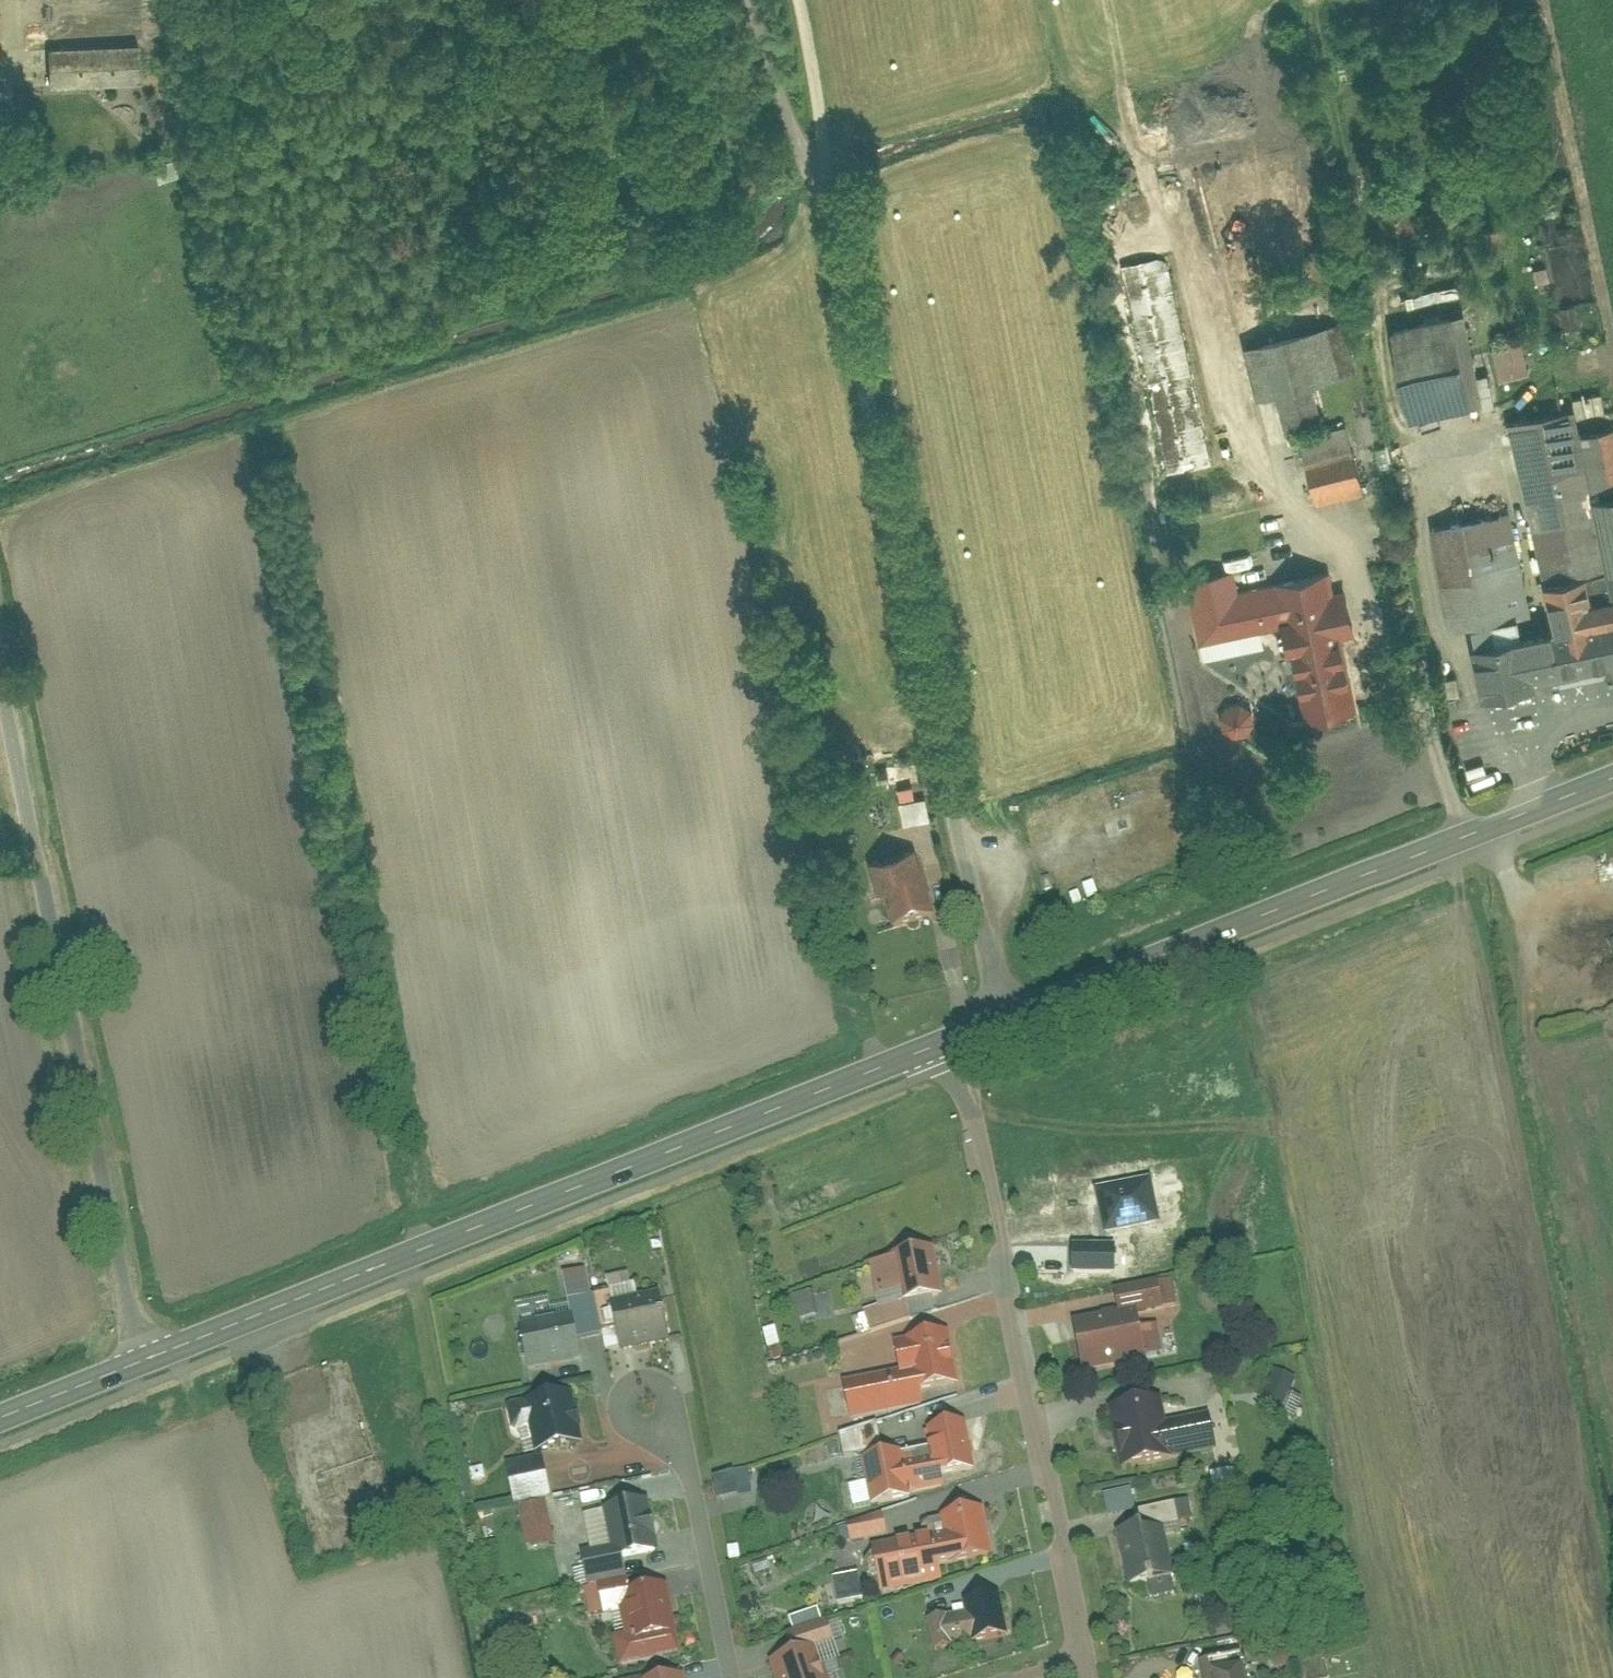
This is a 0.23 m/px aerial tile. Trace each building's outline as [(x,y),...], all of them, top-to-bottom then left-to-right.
[(54,49),(54,86),(142,85),(141,48),(54,49)] [(1137,163),(1089,172),(1095,202),(1143,192),(1137,163)] [(1175,256),(1114,269),(1164,488),(1225,474),(1175,256)] [(1469,402),(1449,314),(1385,328),(1405,416),(1469,402)] [(1349,327),(1249,350),(1261,404),(1281,400),(1289,431),(1326,423),(1318,389),(1361,379),(1349,327)] [(1522,341),(1491,346),(1496,377),(1527,372),(1522,341)] [(1350,419),(1305,428),(1321,504),(1366,495),(1350,419)] [(1507,691),(1612,665),(1612,441),(1576,450),(1583,476),(1528,490),(1565,639),(1535,646),(1504,522),(1444,537),(1469,635),(1492,629),(1507,691)] [(1363,714),(1330,576),(1241,597),(1235,571),(1198,579),(1214,647),(1285,630),(1308,727),(1363,714)] [(1245,707),(1238,700),(1228,702),(1221,712),(1221,724),(1230,731),(1241,730),(1248,723),(1248,713),(1245,707)] [(926,796),(898,799),(901,821),(929,818),(926,796)] [(916,854),(878,864),(898,942),(936,932),(916,854)] [(1151,1181),(1096,1192),(1106,1238),(1161,1226),(1151,1181)] [(865,1311),(870,1326),(921,1311),(918,1299),(944,1290),(931,1248),(893,1260),(904,1299),(865,1311)] [(1116,1249),(1073,1248),(1072,1277),(1116,1278),(1116,1249)] [(1071,1330),(1082,1372),(1145,1356),(1136,1318),(1160,1312),(1154,1289),(1115,1299),(1120,1318),(1071,1330)] [(794,1296),(796,1320),(831,1318),(830,1293),(794,1296)] [(668,1344),(660,1300),(610,1310),(618,1353),(668,1344)] [(580,1365),(574,1319),(521,1326),(528,1373),(580,1365)] [(847,1387),(852,1410),(956,1388),(945,1338),(901,1348),(907,1374),(847,1387)] [(1258,1407),(1293,1422),(1302,1400),(1289,1395),(1295,1381),(1273,1372),(1258,1407)] [(1108,1414),(1121,1472),(1211,1450),(1206,1429),(1161,1440),(1152,1404),(1108,1414)] [(578,1407),(528,1413),(535,1464),(585,1457),(578,1407)] [(876,1430),(842,1437),(846,1459),(880,1452),(876,1430)] [(925,1452),(864,1465),(871,1502),(901,1496),(899,1485),(962,1472),(953,1432),(922,1439),(925,1452)] [(540,1467),(506,1476),(511,1495),(545,1486),(540,1467)] [(716,1502),(758,1490),(751,1468),(710,1479),(716,1502)] [(1214,1510),(1237,1508),(1234,1472),(1211,1473),(1214,1510)] [(1114,1535),(1125,1595),(1170,1586),(1160,1529),(1187,1524),(1183,1500),(1131,1510),(1135,1531),(1114,1535)] [(521,1551),(550,1549),(547,1504),(518,1506),(521,1551)] [(588,1584),(623,1578),(620,1562),(647,1556),(638,1504),(605,1510),(613,1551),(583,1557),(588,1584)] [(875,1555),(881,1585),(985,1561),(974,1514),(925,1525),(929,1543),(875,1555)] [(887,1537),(882,1518),(847,1527),(852,1547),(887,1537)] [(834,1605),(862,1602),(858,1575),(831,1578),(834,1605)] [(619,1669),(683,1654),(667,1584),(627,1593),(625,1582),(597,1589),(603,1616),(617,1613),(623,1637),(612,1640),(619,1669)] [(930,1625),(936,1649),(997,1631),(988,1600),(961,1608),(963,1616),(930,1625)] [(774,1677),(813,1677),(804,1655),(834,1644),(825,1622),(784,1637),(791,1657),(769,1666),(774,1677)] [(1303,1677),(1322,1677),(1329,1677),(1325,1658),(1301,1663),(1303,1677)]
